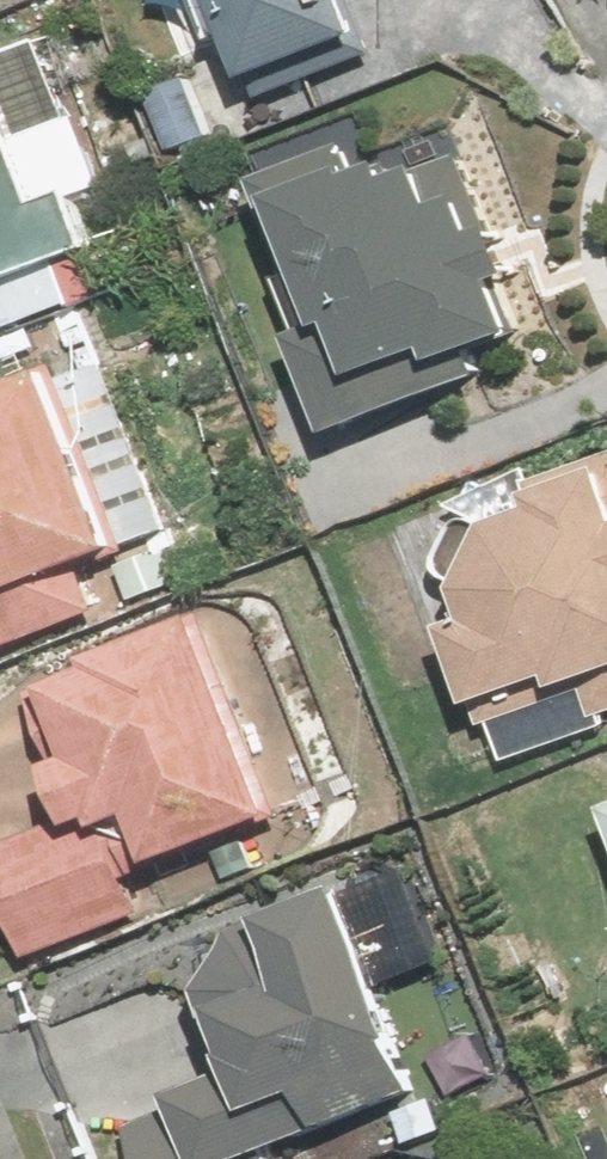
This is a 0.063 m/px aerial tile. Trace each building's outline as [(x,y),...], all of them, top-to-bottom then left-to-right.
[(255,98),(376,51),(356,0),(217,0),(255,98)] [(87,244),(66,188),(38,199),(0,96),(0,277),(87,244)] [(238,182),(329,428),(479,373),(469,347),(530,324),(464,147),(396,172),(390,156),(359,167),(349,142),(238,182)] [(38,359),(0,374),(0,647),(102,607),(85,565),(115,554),(38,359)] [(483,720),(586,688),(593,710),(606,706),(606,453),(526,478),(533,501),(481,517),(460,579),(471,615),(451,621),(483,720)] [(279,815),(197,614),(17,687),(69,814),(0,842),(0,883),(28,951),(140,906),(127,876),(279,815)] [(138,1158),(268,1158),(264,1149),(417,1087),(335,886),(184,947),(234,1070),(120,1116),(138,1158)]
